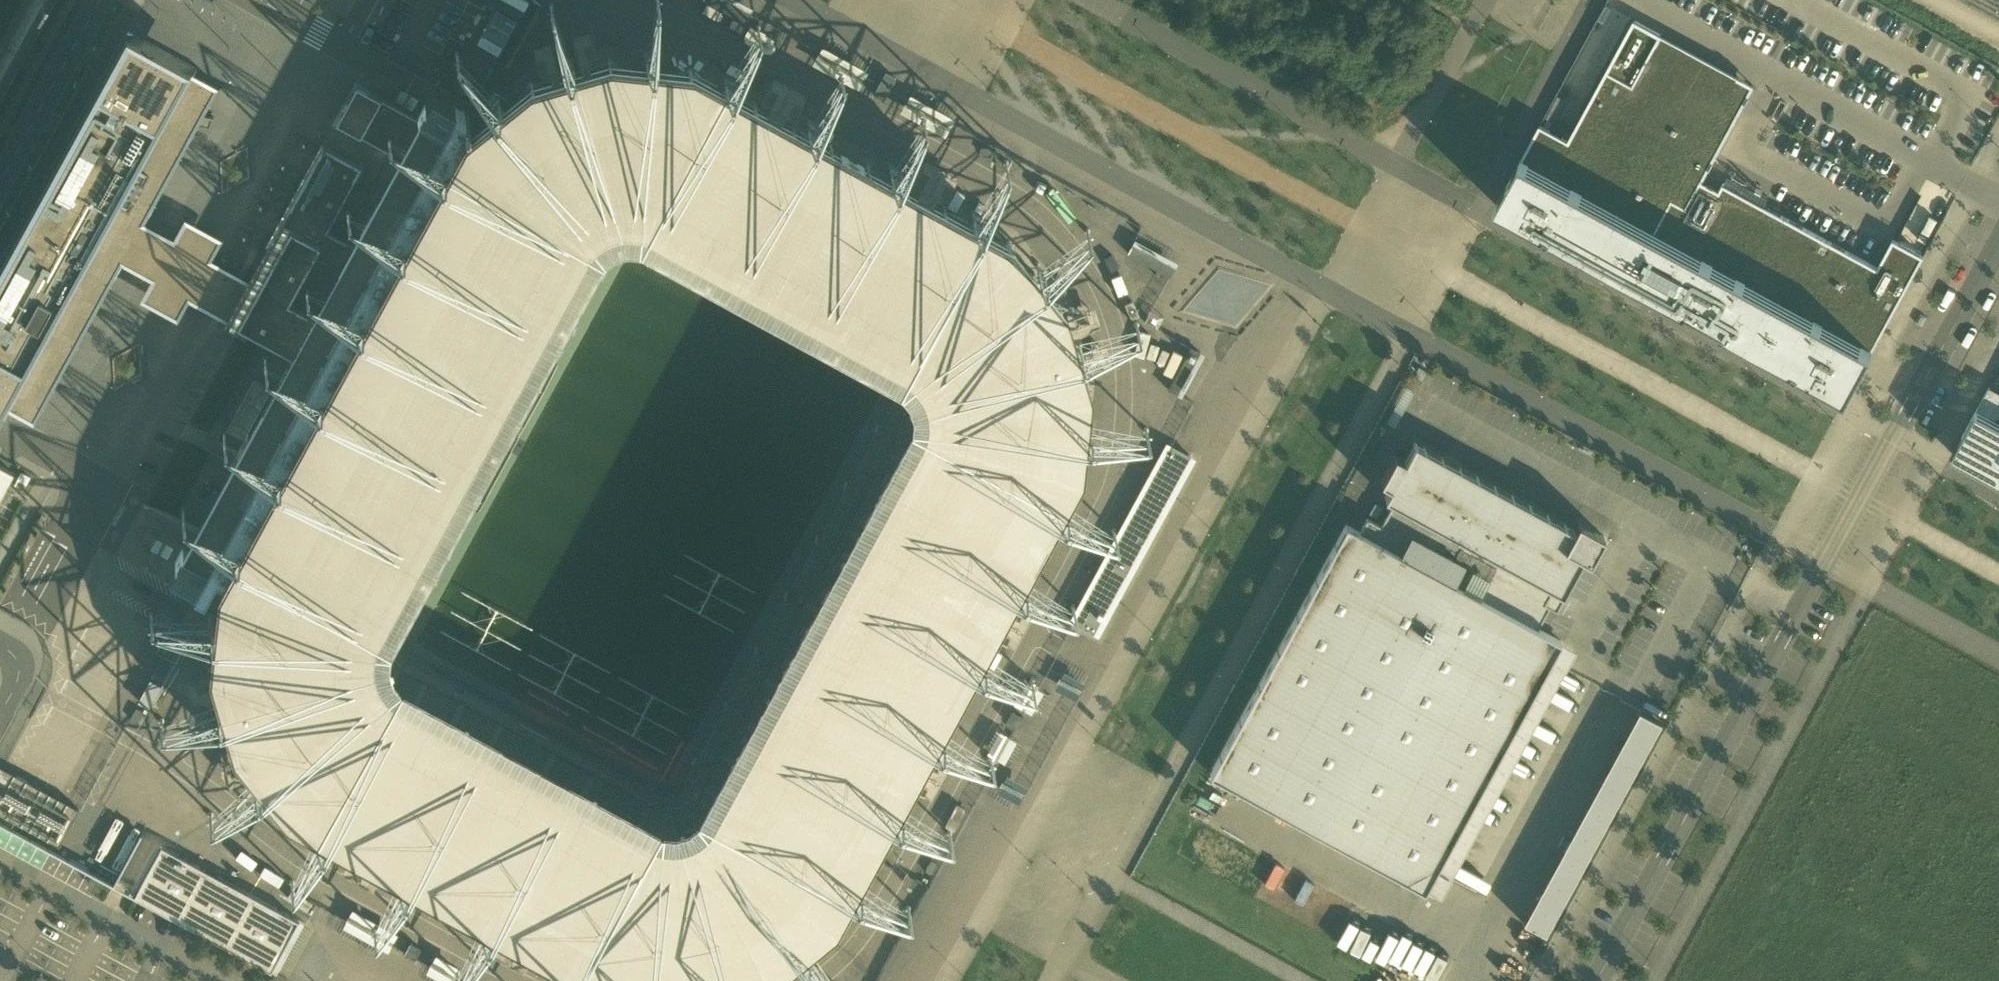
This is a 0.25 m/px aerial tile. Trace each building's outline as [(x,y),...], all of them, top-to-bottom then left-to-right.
[(460,966),(457,973),(461,974),(494,921),(567,960),(557,980),(566,980),(576,964),(608,980),(732,980),(731,979),(771,966),(799,945),(833,980),(839,980),(807,938),(834,915),(852,884),(911,910),(912,907),(858,875),(892,809),(953,836),(954,832),(899,799),(935,731),(994,760),(995,757),(940,721),(976,656),(1034,682),(1036,680),(982,646),(1018,582),(1076,609),(1077,605),(1022,573),(1057,508),(1119,534),(1120,530),(1064,496),(1080,462),(1084,429),(1149,433),(1151,428),(1086,417),(1088,380),(1078,346),(1142,323),(1140,321),(1076,336),(1066,301),(1044,272),(1091,230),(1088,225),(1036,262),(1013,237),(989,220),(1016,164),(1012,162),(980,215),(905,175),(932,117),(928,115),(895,170),(821,129),(848,72),(845,70),(811,124),(736,84),(763,25),(760,24),(727,79),(693,60),(655,55),(658,0),(654,0),(646,55),(607,50),(571,61),(551,1),(547,1),(561,64),(526,75),(496,97),(484,84),(453,52),(452,53),(487,105),(459,128),(454,133),(276,470),(236,548),(223,572),(218,580),(214,614),(188,613),(150,610),(149,616),(183,621),(215,625),(210,665),(219,698),(161,718),(162,723),(222,706),(234,745),(257,772),(210,813),(213,816),(265,779),(285,806),(318,825),(291,880),(294,883),(325,829),(403,870),(377,921),(374,927),(377,928),(380,922),(410,874),(485,914),(460,966)] [(729,0),(707,0),(746,20),(752,12),(729,0)] [(1495,207),(1847,397),(1923,255),(1892,239),(1877,267),(1723,184),(1720,191),(1702,181),(1704,173),(1753,85),(1634,20),(1569,141),(1540,125),(1495,207)] [(126,22),(0,252),(0,419),(2,420),(7,409),(96,248),(192,73),(197,62),(126,22)] [(880,82),(873,94),(883,100),(889,89),(890,87),(897,76),(887,70),(880,82)] [(216,85),(192,73),(96,248),(7,409),(36,425),(39,420),(34,417),(110,280),(114,282),(125,263),(137,271),(161,283),(155,294),(174,304),(179,294),(238,325),(258,286),(201,255),(206,244),(189,234),(182,245),(157,232),(145,225),(155,206),(151,204),(195,123),(210,127),(212,122),(213,117),(201,113),(213,90),(218,93),(221,88),(216,85)] [(335,122),(399,156),(408,139),(391,128),(392,126),(411,134),(419,118),(356,84),(335,122)] [(223,572),(236,548),(276,470),(454,133),(459,124),(466,110),(455,105),(444,126),(421,115),(419,118),(411,134),(392,126),(391,128),(408,139),(399,156),(368,212),(350,204),(349,205),(366,216),(352,242),(326,289),(307,281),(307,283),(323,294),(312,313),(289,300),(319,243),(281,222),(268,245),(278,250),(271,262),(266,259),(260,269),(266,272),(258,286),(238,325),(264,337),(292,352),(285,367),(265,358),(265,360),(282,371),(243,444),(224,435),(223,437),(240,448),(231,466),(201,519),(186,513),(185,515),(198,526),(196,529),(186,548),(208,560),(195,585),(204,589),(217,568),(223,572)] [(995,149),(984,143),(980,150),(991,156),(995,149)] [(363,165),(324,145),(281,222),(319,243),(289,300),(312,313),(323,294),(307,283),(307,281),(326,289),(352,242),(329,229),(363,165)] [(1177,263),(1135,240),(1127,253),(1170,276),(1177,263)] [(1190,347),(1167,389),(1181,396),(1204,354),(1190,347)] [(1414,375),(1422,380),(1427,371),(1418,367),(1414,375)] [(1977,409),(1952,454),(1998,479),(1998,421),(1977,409)] [(1573,528),(1414,441),(1404,459),(1395,454),(1380,480),(1390,486),(1384,496),(1393,500),(1380,524),(1367,517),(1359,530),(1537,627),(1549,605),(1556,609),(1564,593),(1562,592),(1582,556),(1589,560),(1603,535),(1577,520),(1573,528)] [(1359,530),(1345,523),(1209,772),(1424,889),(1560,640),(1537,627),(1359,530)] [(1094,565),(1088,575),(1095,579),(1101,568),(1094,565)] [(179,628),(172,624),(159,651),(166,655),(176,661),(190,635),(179,628)] [(169,666),(161,662),(156,672),(164,676),(169,666)] [(151,681),(139,702),(149,708),(161,687),(151,681)] [(143,712),(136,708),(130,719),(137,722),(143,712)] [(1023,717),(1012,711),(1006,722),(1017,728),(1023,717)] [(1638,711),(1523,923),(1544,934),(1660,722),(1638,711)] [(1,766),(0,768),(0,813),(59,845),(78,809),(1,766)] [(1177,856),(1340,939),(1360,901),(1197,818),(1177,856)] [(297,921),(162,847),(134,897),(187,927),(271,972),(297,921)] [(931,861),(925,872),(931,875),(937,865),(931,861)] [(377,921),(354,908),(347,921),(344,926),(390,951),(393,946),(400,932),(380,922),(377,928),(374,927),(377,921)] [(437,953),(430,966),(427,971),(446,980),(452,980),(454,978),(460,966),(437,953)]
